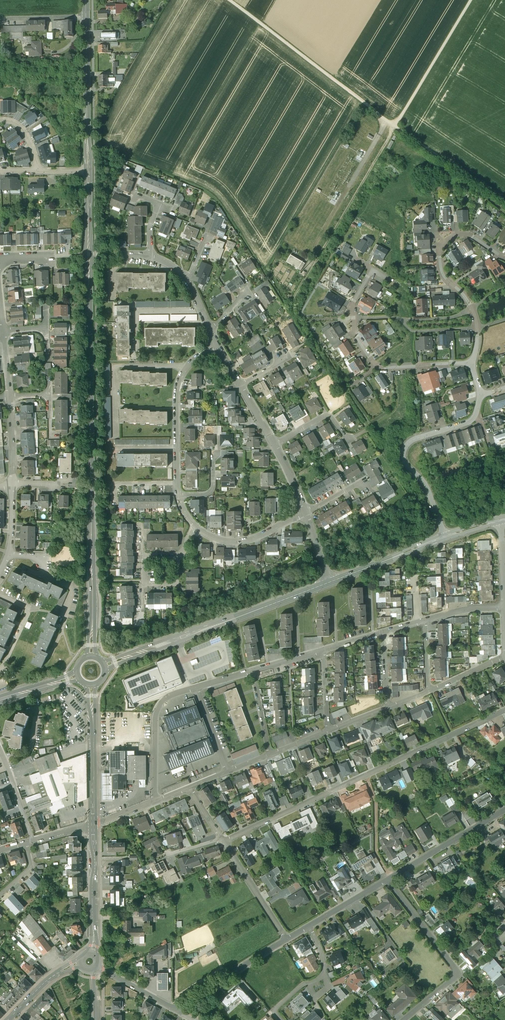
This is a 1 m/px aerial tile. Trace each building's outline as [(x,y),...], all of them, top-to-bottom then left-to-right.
[(123,4),(115,5),(115,9),(116,14),(123,14),(123,4)] [(73,21),(57,21),(57,27),(57,29),(63,29),(73,29),(73,21)] [(45,22),(26,22),(27,26),(27,31),(45,31),(45,27),(45,22)] [(41,42),(32,42),(32,43),(32,47),(27,47),(27,52),(29,52),(30,56),(41,56),(41,42)] [(15,102),(8,102),(8,103),(2,103),(2,110),(1,110),(1,114),(10,113),(15,113),(15,103),(15,102)] [(29,110),(17,103),(15,103),(15,110),(16,110),(23,115),(24,113),(29,110)] [(32,113),(30,113),(29,114),(28,115),(25,117),(27,121),(26,121),(28,124),(34,120),(37,118),(35,114),(33,115),(32,113)] [(41,124),(33,129),(34,133),(43,129),(41,124)] [(34,133),(33,134),(37,142),(46,137),(43,129),(34,133)] [(9,134),(4,138),(8,142),(17,136),(16,134),(16,133),(15,130),(9,134)] [(17,136),(8,142),(11,147),(16,144),(21,140),(19,137),(19,138),(17,136)] [(41,148),(39,149),(44,163),(56,163),(56,155),(51,155),(48,146),(41,148)] [(22,147),(15,152),(16,155),(20,154),(19,153),(24,151),(22,147)] [(24,151),(19,153),(20,154),(16,155),(15,155),(17,160),(28,156),(26,150),(24,151)] [(28,156),(17,160),(19,166),(22,165),(28,163),(30,162),(28,156)] [(143,167),(137,165),(135,171),(141,174),(143,167)] [(131,173),(129,172),(128,172),(125,171),(123,176),(124,179),(125,179),(131,182),(133,178),(134,179),(136,178),(136,177),(136,175),(131,174),(131,173)] [(150,179),(143,177),(142,179),(139,185),(139,186),(146,189),(150,179)] [(131,182),(125,179),(120,190),(123,191),(129,194),(134,183),(131,182)] [(156,182),(150,179),(146,189),(153,192),(156,182)] [(44,180),(38,181),(38,186),(28,186),(28,194),(34,194),(34,191),(39,191),(39,192),(44,192),(44,180)] [(163,185),(156,182),(153,192),(159,194),(163,185)] [(170,187),(163,185),(159,194),(166,197),(170,187)] [(174,189),(170,187),(166,197),(173,200),(173,199),(177,190),(176,190),(174,189)] [(118,196),(115,195),(114,195),(110,205),(123,210),(127,200),(118,196)] [(192,206),(182,202),(180,206),(178,212),(188,216),(192,206)] [(213,207),(207,205),(203,214),(208,216),(208,217),(209,218),(212,211),(213,207)] [(147,207),(134,207),(135,212),(135,217),(142,217),(147,217),(147,207)] [(430,209),(425,209),(425,215),(421,219),(424,222),(426,222),(432,222),(431,214),(431,209),(430,209)] [(449,209),(442,209),(442,214),(442,215),(443,224),(450,224),(450,216),(450,209),(449,209)] [(463,212),(462,211),(461,211),(460,212),(456,212),(457,215),(458,215),(458,222),(467,222),(466,212),(463,212)] [(195,221),(194,222),(195,222),(204,225),(208,217),(208,216),(203,214),(198,212),(195,221)] [(490,217),(485,214),(485,213),(482,212),(473,225),(481,231),(486,223),(490,217)] [(135,217),(128,217),(129,245),(135,245),(141,245),(140,226),(142,226),(142,217),(135,217)] [(173,221),(163,217),(161,222),(163,223),(159,233),(167,236),(173,221)] [(218,217),(216,217),(215,220),(211,231),(218,233),(224,236),(226,230),(224,230),(220,228),(222,223),(223,220),(218,217)] [(421,219),(417,222),(414,222),(414,229),(414,230),(421,229),(426,229),(426,222),(424,222),(421,219)] [(489,229),(486,234),(493,238),(499,229),(493,225),(489,229)] [(199,230),(187,226),(184,234),(186,235),(185,238),(191,241),(192,238),(195,239),(199,230)] [(429,235),(420,236),(417,237),(418,247),(422,246),(429,246),(429,235)] [(366,237),(364,241),(362,240),(356,249),(364,254),(368,247),(370,248),(373,242),(366,237)] [(225,243),(217,240),(215,244),(214,248),(212,247),(210,254),(219,258),(221,252),(223,252),(224,249),(222,249),(225,243)] [(228,241),(226,247),(233,250),(236,244),(228,241)] [(467,241),(460,245),(461,246),(465,253),(472,249),(470,246),(470,245),(470,244),(469,243),(467,241)] [(172,242),(168,246),(174,252),(177,249),(176,248),(177,246),(172,242)] [(343,253),(348,256),(352,250),(349,248),(350,246),(345,243),(340,251),(343,253)] [(188,249),(179,246),(176,255),(188,260),(191,251),(188,249)] [(374,257),(381,262),(387,251),(379,246),(374,254),(375,254),(374,257)] [(456,250),(453,252),(453,251),(449,253),(449,254),(447,255),(452,262),(454,261),(457,265),(462,261),(456,252),(456,250)] [(348,256),(343,253),(341,257),(349,261),(351,257),(348,256)] [(305,264),(290,255),(286,262),(301,271),(305,264)] [(431,255),(422,255),(422,256),(422,263),(433,263),(433,255),(431,255)] [(250,259),(241,265),(246,274),(256,268),(250,259)] [(489,259),(483,262),(487,269),(488,270),(490,268),(489,266),(492,264),(489,259)] [(212,266),(201,262),(199,268),(200,268),(197,277),(200,278),(198,283),(199,284),(203,285),(204,285),(212,266)] [(483,262),(477,266),(479,270),(482,267),(484,270),(487,269),(483,262)] [(495,262),(492,264),(489,266),(490,268),(495,275),(497,273),(500,274),(504,271),(501,267),(499,268),(495,262)] [(354,265),(352,263),(346,273),(352,276),(355,277),(355,278),(356,278),(357,278),(358,277),(358,276),(359,273),(361,273),(362,270),(362,269),(358,267),(358,266),(355,264),(354,265)] [(479,270),(469,276),(471,279),(473,278),(476,282),(479,280),(480,282),(486,278),(482,272),(484,271),(484,270),(482,267),(479,270)] [(428,270),(421,270),(421,279),(425,279),(425,280),(426,281),(430,281),(434,281),(433,269),(428,270)] [(11,271),(6,271),(7,273),(6,273),(7,273),(7,275),(6,275),(7,275),(7,278),(18,277),(17,270),(11,271)] [(48,271),(40,272),(40,278),(37,278),(37,286),(39,287),(44,287),(45,286),(48,285),(48,271)] [(166,274),(148,274),(133,274),(115,273),(115,283),(116,283),(116,292),(120,292),(121,292),(128,292),(128,289),(132,289),(134,289),(139,289),(141,289),(147,289),(146,289),(148,289),(152,289),(152,292),(159,292),(159,293),(161,293),(161,292),(164,292),(165,292),(165,283),(166,283),(166,274)] [(351,279),(343,275),(341,279),(341,280),(348,284),(349,282),(351,279)] [(239,277),(230,283),(231,284),(227,287),(230,291),(231,293),(244,284),(242,281),(239,277)] [(341,279),(339,278),(336,283),(338,291),(340,292),(342,292),(345,294),(347,293),(348,292),(348,290),(351,289),(350,285),(348,284),(341,280),(341,279)] [(267,280),(261,285),(263,288),(265,287),(266,287),(270,284),(267,280)] [(373,286),(372,288),(370,287),(368,291),(370,292),(368,294),(372,296),(373,298),(374,297),(375,297),(380,290),(379,289),(373,286)] [(263,288),(257,293),(265,306),(274,300),(266,287),(265,287),(263,288)] [(20,292),(9,293),(10,303),(15,302),(21,302),(21,301),(21,296),(20,296),(20,292)] [(336,298),(329,293),(327,297),(326,298),(325,299),(325,300),(323,304),(326,305),(326,307),(329,309),(331,308),(336,311),(338,308),(338,307),(339,305),(340,305),(341,305),(336,302),(338,299),(337,298),(336,298)] [(224,294),(212,302),(217,310),(229,302),(225,295),(224,294)] [(345,299),(338,295),(336,298),(337,298),(338,299),(336,302),(341,305),(345,299)] [(450,296),(443,297),(443,305),(454,304),(454,296),(450,296)] [(443,297),(433,297),(433,305),(443,305),(443,297)] [(365,299),(363,302),(362,301),(360,303),(359,303),(358,305),(359,306),(358,306),(361,308),(367,311),(370,307),(372,308),(374,304),(367,300),(365,299)] [(254,301),(238,311),(242,317),(242,316),(246,323),(251,320),(247,313),(253,309),(257,316),(262,313),(258,306),(254,300),(254,301)] [(426,300),(418,300),(418,304),(417,305),(417,313),(427,313),(427,305),(426,300)] [(67,307),(67,306),(62,306),(55,307),(55,316),(62,316),(67,316),(67,307)] [(129,314),(129,307),(117,307),(117,323),(129,323),(129,316),(131,316),(131,314),(129,314)] [(239,326),(234,318),(226,324),(230,331),(232,331),(236,337),(243,332),(239,326)] [(129,330),(129,323),(117,323),(117,340),(129,340),(129,333),(132,333),(132,330),(129,330)] [(244,326),(242,324),(239,326),(243,332),(245,334),(248,332),(244,326)] [(292,324),(282,330),(290,344),(296,340),(300,338),(292,324)] [(329,324),(321,329),(324,334),(326,332),(331,328),(329,324)] [(331,328),(326,332),(324,334),(327,339),(341,330),(341,328),(340,328),(339,327),(340,327),(338,324),(331,328)] [(369,325),(362,329),(361,329),(360,330),(359,331),(360,333),(361,333),(366,340),(368,338),(374,335),(374,334),(371,331),(372,330),(369,325)] [(162,329),(144,329),(145,338),(145,347),(149,347),(151,347),(158,347),(158,344),(162,344),(164,344),(169,344),(171,344),(176,344),(178,344),(182,344),(182,347),(189,347),(191,347),(191,346),(194,346),(194,338),(195,338),(195,329),(177,329),(162,329)] [(341,330),(327,339),(330,343),(333,342),(338,339),(345,335),(344,334),(343,333),(343,332),(341,330)] [(257,333),(247,342),(250,347),(260,339),(257,333)] [(469,333),(460,334),(460,338),(459,339),(459,341),(460,342),(460,343),(464,343),(464,344),(469,344),(469,335),(469,333)] [(447,335),(438,336),(439,346),(442,346),(442,348),(448,348),(448,341),(448,335),(447,335)] [(277,336),(270,340),(273,344),(266,348),(269,353),(283,345),(277,336)] [(431,337),(419,338),(419,341),(420,348),(420,350),(432,350),(431,346),(432,345),(432,342),(431,341),(431,337)] [(370,345),(374,352),(376,351),(378,354),(383,351),(387,348),(387,343),(383,343),(380,339),(375,342),(370,345)] [(129,340),(117,340),(118,356),(130,356),(130,349),(131,349),(131,346),(130,346),(129,340)] [(296,340),(290,344),(293,348),(299,345),(296,340)] [(340,342),(333,346),(335,349),(339,347),(343,344),(341,341),(340,342)] [(354,351),(347,341),(343,344),(339,347),(342,351),(346,356),(354,351)] [(308,347),(300,352),(303,357),(300,359),(305,367),(316,361),(308,347)] [(263,350),(251,357),(252,359),(257,368),(269,361),(263,350)] [(237,351),(232,355),(235,360),(241,357),(237,351)] [(250,355),(243,359),(245,364),(252,359),(251,357),(250,355)] [(354,356),(347,361),(350,366),(351,365),(350,365),(357,361),(354,356)] [(257,368),(252,359),(245,364),(241,366),(246,375),(257,368)] [(357,361),(350,365),(351,365),(354,370),(354,371),(356,374),(364,368),(362,365),(363,365),(360,361),(360,362),(358,359),(357,361)] [(302,375),(295,363),(286,369),(290,376),(293,380),(302,375)] [(286,369),(285,367),(282,370),(287,378),(290,376),(286,369)] [(463,369),(459,370),(455,371),(455,372),(450,373),(453,381),(456,380),(457,378),(461,380),(466,378),(463,369)] [(494,370),(487,373),(487,374),(484,375),(486,384),(497,381),(497,380),(494,372),(494,370)] [(133,371),(127,371),(124,371),(119,371),(120,384),(132,383),(132,385),(140,385),(140,386),(145,386),(145,385),(149,385),(149,386),(157,386),(157,388),(162,388),(162,386),(167,386),(167,374),(159,374),(156,374),(150,374),(150,373),(142,373),(142,372),(139,372),(139,373),(133,373),(133,371)] [(435,372),(428,374),(433,389),(434,389),(440,387),(437,379),(435,373),(435,372)] [(279,373),(273,376),(273,375),(269,377),(274,386),(283,380),(279,373)] [(201,386),(201,374),(192,375),(192,385),(192,386),(197,386),(201,386)] [(388,385),(381,375),(380,374),(375,378),(383,390),(388,386),(388,385)] [(422,376),(421,376),(424,383),(421,383),(423,392),(431,389),(433,389),(428,374),(422,376)] [(20,376),(17,376),(18,387),(28,386),(27,375),(26,375),(20,376)] [(264,383),(261,385),(260,382),(253,387),(257,395),(263,391),(265,396),(270,393),(269,391),(264,383)] [(364,389),(362,386),(354,391),(360,401),(368,396),(368,395),(364,389)] [(368,386),(364,389),(368,395),(368,396),(373,393),(368,386)] [(462,388),(453,390),(454,394),(452,395),(454,401),(457,400),(465,397),(464,395),(467,394),(467,393),(465,387),(462,388)] [(228,392),(223,392),(223,399),(228,399),(228,408),(235,408),(235,404),(238,404),(238,397),(235,397),(235,392),(228,392)] [(493,399),(495,403),(490,404),(492,409),(497,407),(498,409),(503,407),(503,406),(504,405),(504,396),(493,399)] [(314,399),(305,404),(310,413),(314,411),(316,410),(316,411),(321,408),(318,402),(317,402),(315,399),(315,398),(314,399)] [(460,405),(455,407),(456,411),(454,412),(456,419),(460,418),(461,418),(462,417),(467,415),(465,410),(467,409),(465,403),(460,405)] [(298,405),(288,411),(295,422),(302,418),(299,413),(302,412),(302,411),(298,405)] [(434,405),(425,407),(426,413),(425,415),(426,418),(428,419),(429,423),(438,420),(436,411),(434,405)] [(125,409),(125,410),(120,410),(120,424),(124,424),(124,422),(128,422),(128,424),(140,423),(140,425),(145,425),(145,423),(149,423),(149,425),(158,425),(158,426),(163,426),(163,425),(167,425),(167,413),(160,413),(160,412),(157,412),(157,413),(150,413),(150,411),(142,411),(139,411),(133,412),(133,410),(128,410),(128,409),(125,409)] [(345,411),(338,415),(342,420),(343,420),(347,426),(355,420),(348,409),(345,411)] [(305,410),(302,411),(302,412),(299,413),(302,418),(302,419),(308,415),(305,410)] [(202,411),(189,411),(189,414),(190,414),(190,423),(202,423),(202,411)] [(283,414),(273,420),(280,432),(287,428),(285,426),(289,424),(283,414)] [(495,418),(488,420),(491,428),(502,425),(499,417),(499,416),(495,418)] [(328,424),(319,429),(324,439),(330,435),(333,433),(334,433),(328,424)] [(477,427),(471,429),(474,441),(481,439),(478,430),(477,427)] [(194,430),(194,429),(190,429),(185,429),(185,442),(195,441),(194,430)] [(254,433),(254,429),(244,429),(244,438),(247,438),(255,438),(255,433),(254,433)] [(471,429),(464,431),(468,443),(474,441),(471,429)] [(493,437),(495,442),(494,442),(496,447),(501,445),(503,445),(504,445),(504,444),(504,432),(502,433),(501,433),(502,434),(493,437)] [(312,433),(302,439),(310,451),(320,445),(312,433)] [(458,433),(452,435),(455,447),(462,445),(458,433)] [(452,435),(445,437),(446,440),(448,449),(455,447),(452,435)] [(214,436),(204,436),(204,446),(215,446),(214,436)] [(221,436),(220,436),(221,446),(233,446),(232,436),(221,436)] [(259,447),(259,438),(255,438),(247,438),(247,446),(247,447),(250,447),(259,447)] [(439,439),(425,444),(428,452),(432,454),(434,451),(436,450),(439,452),(441,448),(442,448),(440,441),(439,439)] [(361,440),(352,446),(353,448),(357,454),(363,451),(362,449),(365,448),(361,440)] [(297,441),(288,447),(293,454),(302,449),(297,441)] [(333,446),(338,455),(347,450),(342,441),(333,446)] [(327,449),(321,453),(325,458),(330,455),(327,450),(327,449)] [(200,459),(200,453),(186,453),(186,458),(187,458),(187,468),(187,469),(197,468),(196,468),(196,459),(200,459)] [(254,453),(254,459),(259,459),(259,467),(267,467),(267,460),(268,460),(268,453),(254,453)] [(67,454),(67,459),(60,459),(60,473),(71,473),(71,454),(67,454)] [(134,455),(118,455),(118,467),(134,467),(134,455)] [(151,467),(151,455),(134,455),(134,467),(151,467)] [(168,467),(167,455),(151,455),(151,467),(168,467)] [(228,459),(226,459),(222,459),(222,463),(221,463),(221,470),(221,471),(227,471),(229,471),(233,471),(233,459),(228,459)] [(376,460),(365,467),(369,475),(369,476),(371,480),(373,478),(379,475),(375,467),(378,465),(376,460)] [(356,465),(344,472),(348,480),(360,473),(356,465)] [(273,473),(263,473),(263,479),(261,479),(261,486),(263,486),(269,486),(273,486),(273,473)] [(337,473),(322,482),(328,491),(343,483),(337,473)] [(192,474),(186,474),(186,488),(195,488),(195,480),(197,480),(197,474),(192,474)] [(379,475),(373,478),(377,485),(383,481),(379,475)] [(231,477),(221,477),(221,487),(234,487),(235,477),(231,477)] [(322,482),(308,490),(313,500),(328,491),(322,482)] [(388,488),(386,484),(385,484),(378,488),(379,488),(379,494),(383,499),(394,493),(390,487),(388,488)] [(379,505),(373,494),(368,497),(375,508),(379,505)] [(31,496),(22,495),(22,506),(30,506),(31,502),(31,500),(31,499),(31,496)] [(49,496),(38,495),(38,502),(38,504),(39,504),(42,504),(42,508),(49,508),(49,496)] [(68,496),(60,496),(60,508),(68,508),(68,496)] [(375,508),(368,497),(367,498),(366,498),(364,499),(371,510),(375,508)] [(275,513),(275,499),(265,499),(265,513),(275,513)] [(371,510),(364,499),(362,500),(362,501),(361,502),(360,501),(362,504),(366,512),(371,510)] [(200,501),(191,501),(191,508),(195,508),(196,513),(203,513),(203,508),(203,506),(203,502),(200,502),(200,501)] [(350,509),(346,502),(343,504),(341,501),(340,502),(346,514),(351,511),(350,509)] [(258,502),(249,502),(250,502),(250,508),(250,516),(259,516),(259,510),(258,510),(258,502)] [(346,514),(340,502),(338,503),(340,505),(337,507),(342,516),(346,514)] [(337,507),(334,509),(332,507),(331,508),(337,519),(342,516),(337,507)] [(337,519),(331,508),(329,509),(330,511),(327,512),(333,522),(337,519)] [(241,512),(227,512),(227,525),(227,528),(227,529),(241,529),(241,512)] [(327,512),(324,514),(323,512),(322,513),(328,524),(333,522),(327,512)] [(328,524),(322,513),(320,514),(321,516),(318,518),(319,519),(323,525),(323,527),(328,524)] [(302,532),(285,532),(285,543),(302,543),(302,532)] [(164,535),(147,535),(147,547),(164,547),(164,535)] [(175,538),(175,535),(164,535),(164,547),(178,547),(178,538),(175,538)] [(277,540),(266,540),(266,542),(266,543),(266,544),(266,552),(277,552),(279,552),(279,549),(277,549),(277,540)] [(489,541),(477,541),(477,546),(479,546),(479,551),(489,551),(491,551),(491,545),(489,545),(489,541)] [(210,552),(210,545),(202,545),(202,551),(202,557),(209,557),(210,557),(210,552)] [(255,560),(255,548),(246,548),(246,550),(246,560),(255,560)] [(462,549),(451,549),(451,560),(456,560),(456,554),(462,554),(462,549)] [(479,551),(477,551),(478,556),(480,556),(480,561),(490,561),(491,561),(491,555),(490,555),(489,551),(479,551)] [(445,552),(441,552),(441,559),(438,559),(435,559),(435,563),(440,563),(446,563),(445,552)] [(456,560),(451,560),(452,571),(456,571),(456,565),(463,565),(462,560),(456,560)] [(480,561),(478,561),(478,566),(480,566),(480,571),(490,571),(492,571),(492,565),(490,565),(490,561),(480,561)] [(435,563),(427,564),(427,568),(436,568),(436,574),(440,574),(440,563),(435,563)] [(395,575),(389,576),(389,580),(400,580),(399,569),(395,569),(395,575)] [(480,571),(478,571),(478,576),(480,576),(480,581),(491,581),(492,581),(492,575),(490,575),(490,571),(480,571)] [(63,590),(52,585),(52,584),(49,583),(48,586),(26,576),(27,576),(24,574),(23,577),(12,572),(8,582),(9,582),(9,580),(14,583),(13,584),(24,588),(25,585),(34,590),(34,589),(39,591),(39,593),(49,597),(50,594),(59,598),(63,590)] [(463,572),(452,573),(452,583),(457,583),(457,577),(463,577),(463,572)] [(389,573),(385,573),(385,581),(379,582),(379,586),(390,586),(389,580),(389,576),(389,573)] [(440,577),(427,577),(428,582),(432,582),(436,582),(436,587),(441,587),(440,577)] [(197,589),(197,581),(188,581),(188,584),(187,585),(187,589),(192,589),(197,589)] [(480,581),(478,581),(479,586),(481,586),(481,591),(491,591),(493,591),(492,585),(491,586),(491,581),(480,581)] [(452,583),(447,583),(447,594),(452,594),(451,588),(457,588),(457,583),(452,583)] [(432,587),(430,588),(430,598),(435,598),(435,592),(441,592),(441,587),(436,587),(432,587)] [(362,588),(352,589),(353,606),(354,606),(363,605),(362,588)] [(59,598),(53,613),(58,615),(68,593),(63,590),(59,598)] [(481,591),(479,591),(479,596),(481,596),(481,601),(493,601),(493,595),(491,595),(491,591),(481,591)] [(390,592),(379,593),(379,598),(385,598),(386,603),(390,602),(390,598),(390,592)] [(435,598),(430,598),(430,603),(434,603),(437,602),(437,605),(437,608),(441,608),(441,597),(435,598)] [(400,598),(390,598),(390,602),(396,602),(396,609),(401,609),(400,598)] [(0,599),(0,605),(8,609),(17,613),(21,615),(24,610),(0,599)] [(329,602),(318,603),(318,619),(328,619),(330,619),(329,602)] [(363,605),(354,606),(356,626),(366,625),(365,605),(363,605)] [(8,609),(3,619),(2,619),(0,623),(0,624),(4,626),(2,629),(1,629),(0,630),(0,635),(8,639),(13,627),(14,627),(15,625),(13,624),(17,613),(8,609)] [(390,609),(385,609),(385,617),(380,618),(380,622),(390,622),(390,614),(390,609)] [(396,609),(390,609),(390,614),(396,613),(397,619),(401,619),(401,609),(396,609)] [(58,617),(51,614),(48,619),(47,618),(42,628),(46,630),(41,639),(42,639),(40,644),(38,644),(34,654),(37,655),(33,664),(41,668),(46,657),(47,657),(48,654),(45,653),(55,631),(55,632),(57,629),(54,628),(58,617)] [(292,614),(281,614),(281,631),(291,631),(293,631),(292,614)] [(492,615),(480,615),(480,621),(482,621),(482,626),(492,625),(494,625),(494,620),(492,620),(492,615)] [(318,619),(316,619),(318,637),(321,637),(329,636),(328,619),(318,619)] [(255,624),(243,627),(247,644),(256,642),(258,642),(255,624)] [(482,626),(480,626),(481,631),(483,631),(483,636),(493,635),(494,635),(494,630),(493,630),(492,625),(482,626)] [(281,631),(279,631),(280,648),(284,648),(291,647),(291,631),(281,631)] [(4,652),(5,653),(6,650),(3,649),(8,639),(0,635),(0,662),(4,652)] [(483,636),(481,636),(481,641),(483,640),(483,645),(493,645),(495,645),(494,640),(493,640),(493,635),(483,636)] [(247,644),(245,644),(248,662),(259,659),(258,651),(256,642),(247,644)] [(367,645),(364,646),(365,654),(374,653),(373,645),(367,645)] [(493,650),(493,645),(483,645),(481,646),(481,651),(483,650),(483,654),(483,656),(487,655),(495,655),(495,650),(493,650)] [(374,653),(365,654),(365,662),(366,662),(374,661),(374,653)] [(483,654),(477,655),(477,657),(477,663),(487,659),(487,655),(483,656),(483,654)] [(175,665),(173,666),(170,657),(169,657),(156,663),(157,667),(123,681),(129,695),(125,697),(128,702),(128,709),(133,709),(135,708),(134,704),(183,684),(175,665)] [(501,669),(493,674),(499,683),(504,679),(504,676),(504,674),(501,669)] [(234,683),(212,691),(214,697),(224,693),(236,688),(234,683)] [(236,688),(224,693),(231,711),(241,707),(243,706),(236,688)] [(458,688),(445,694),(446,697),(440,700),(443,706),(450,703),(449,702),(455,699),(456,701),(455,701),(457,706),(465,702),(458,688)] [(485,697),(489,706),(493,704),(494,705),(498,703),(495,698),(494,696),(493,693),(485,697)] [(305,698),(304,698),(304,706),(313,705),(313,697),(305,698)] [(479,700),(478,701),(479,703),(480,705),(482,710),(486,709),(486,708),(489,706),(485,697),(479,700)] [(212,752),(193,700),(186,703),(189,710),(165,719),(166,723),(169,730),(167,731),(168,735),(175,752),(172,753),(173,754),(165,756),(170,768),(212,752)] [(426,703),(410,711),(414,720),(423,716),(425,720),(432,716),(426,703)] [(313,705),(304,706),(304,714),(313,714),(313,705)] [(231,711),(229,711),(241,741),(252,737),(241,707),(231,711)] [(18,715),(17,715),(15,720),(16,721),(16,723),(7,721),(3,735),(12,737),(12,740),(10,740),(10,745),(11,746),(11,748),(15,748),(15,749),(18,749),(21,749),(23,737),(22,737),(24,728),(25,728),(29,717),(26,716),(26,715),(23,714),(19,713),(18,715)] [(404,713),(394,718),(398,726),(408,722),(407,719),(404,713)] [(394,725),(390,717),(385,720),(389,727),(394,725)] [(376,720),(368,724),(374,738),(379,736),(381,736),(379,733),(379,734),(378,732),(384,729),(385,733),(391,731),(389,727),(385,720),(385,719),(377,723),(376,720)] [(165,737),(168,735),(167,731),(169,730),(166,723),(160,725),(165,737)] [(368,724),(361,727),(368,741),(374,738),(368,724)] [(487,729),(485,727),(480,732),(484,736),(486,734),(492,740),(496,743),(499,740),(496,736),(500,732),(494,726),(490,729),(489,727),(487,729)] [(356,731),(343,736),(347,744),(358,739),(359,739),(357,734),(356,731)] [(415,735),(404,740),(407,747),(418,742),(415,735)] [(329,740),(333,752),(342,749),(339,742),(337,737),(329,740)] [(323,744),(315,747),(318,754),(320,758),(324,756),(323,753),(326,751),(323,744)] [(255,745),(231,755),(233,760),(257,750),(255,745)] [(442,753),(443,756),(447,764),(451,762),(459,758),(454,747),(442,753)] [(309,748),(299,752),(304,762),(313,759),(313,758),(311,754),(309,748)] [(363,749),(357,752),(357,753),(353,755),(355,761),(359,760),(362,765),(366,763),(364,758),(367,757),(363,749)] [(126,751),(112,751),(112,756),(111,756),(111,772),(112,776),(112,775),(112,766),(126,766),(126,775),(126,780),(133,780),(134,780),(146,780),(146,756),(126,756),(126,751)] [(36,760),(35,760),(36,761),(40,772),(41,775),(58,768),(68,797),(57,801),(59,806),(50,809),(51,810),(51,811),(52,813),(52,814),(56,813),(57,809),(74,803),(74,802),(77,802),(86,799),(86,798),(85,755),(72,759),(73,763),(61,763),(57,752),(36,760)] [(28,757),(11,764),(13,769),(30,763),(28,757)] [(290,757),(283,760),(288,773),(295,770),(290,757)] [(426,758),(420,761),(422,765),(424,769),(427,768),(433,767),(437,765),(434,757),(427,760),(426,758)] [(471,758),(466,763),(470,767),(476,763),(471,758)] [(283,760),(276,763),(281,776),(288,773),(283,760)] [(339,765),(343,777),(352,773),(350,768),(347,762),(339,765)] [(275,781),(268,764),(265,765),(268,772),(272,782),(275,781)] [(126,766),(112,766),(112,775),(126,775),(126,766)] [(333,768),(332,766),(324,769),(326,774),(328,774),(330,778),(336,776),(333,768)] [(58,768),(41,775),(49,796),(51,803),(57,801),(68,797),(58,768)] [(261,768),(255,770),(254,769),(251,771),(253,777),(255,782),(256,782),(256,783),(266,780),(261,768)] [(410,768),(403,772),(407,782),(415,779),(410,768)] [(390,775),(379,779),(384,790),(391,786),(389,782),(400,777),(396,770),(389,774),(390,775)] [(318,771),(308,775),(311,781),(312,785),(316,783),(316,784),(322,782),(318,771)] [(40,772),(32,775),(35,784),(35,783),(37,783),(41,793),(42,798),(49,796),(41,775),(40,772)] [(112,776),(111,772),(103,772),(103,799),(113,799),(113,789),(112,776)] [(245,773),(234,777),(238,786),(248,782),(245,773)] [(126,775),(112,775),(112,776),(113,789),(119,789),(123,789),(123,784),(126,784),(126,780),(126,775)] [(232,788),(228,780),(220,784),(224,792),(232,788)] [(300,786),(289,791),(291,795),(292,794),(294,798),(304,793),(300,786)] [(361,791),(362,794),(366,792),(367,794),(368,794),(365,786),(360,788),(361,791)] [(216,801),(207,787),(199,792),(208,806),(216,801)] [(271,790),(264,793),(266,799),(267,799),(272,810),(279,807),(271,790)] [(7,791),(0,793),(0,798),(5,811),(13,808),(7,791)] [(348,800),(345,802),(348,808),(350,807),(351,810),(357,807),(357,808),(363,806),(362,805),(368,802),(367,800),(369,799),(367,794),(366,792),(362,794),(361,791),(359,792),(360,793),(358,794),(357,792),(350,795),(351,797),(349,798),(349,797),(347,798),(348,800)] [(41,793),(25,799),(27,804),(42,798),(41,793)] [(487,793),(475,800),(479,807),(481,806),(482,807),(487,804),(486,803),(491,800),(490,798),(492,797),(489,793),(488,794),(487,793)] [(345,802),(348,800),(347,798),(345,795),(340,797),(342,803),(345,802)] [(42,798),(27,804),(31,814),(41,810),(49,807),(52,806),(51,803),(49,796),(42,798)] [(446,800),(450,807),(454,805),(450,798),(448,799),(446,796),(441,798),(443,802),(446,800)] [(247,803),(232,810),(235,816),(244,812),(248,821),(254,818),(250,807),(258,804),(255,798),(246,802),(247,803)] [(185,799),(175,803),(179,813),(185,810),(184,808),(188,806),(185,799)] [(335,800),(320,806),(324,815),(325,817),(330,815),(329,813),(339,808),(335,800)] [(57,801),(51,803),(52,806),(49,807),(50,809),(59,806),(57,801)] [(179,813),(175,803),(165,808),(168,815),(172,814),(172,816),(179,813)] [(454,805),(450,807),(452,812),(453,812),(454,814),(457,812),(460,811),(456,804),(454,805)] [(162,809),(152,813),(152,814),(154,818),(155,821),(159,820),(160,821),(166,819),(166,818),(162,809)] [(468,809),(461,812),(466,820),(472,816),(468,809)] [(51,811),(45,813),(45,812),(44,813),(44,814),(43,814),(42,813),(39,814),(42,822),(45,821),(43,816),(52,813),(51,811)] [(224,812),(216,818),(224,831),(233,826),(224,812)] [(452,812),(441,818),(447,828),(458,821),(454,814),(453,812),(452,812)] [(32,817),(31,817),(34,824),(42,822),(39,814),(32,817)] [(302,818),(290,824),(292,828),(294,832),(310,824),(312,829),(318,826),(316,821),(315,822),(312,814),(307,816),(302,818)] [(194,818),(189,820),(190,824),(191,824),(193,827),(192,828),(193,829),(202,825),(198,816),(194,818)] [(145,817),(137,820),(136,819),(132,821),(138,833),(150,828),(150,827),(150,826),(145,817)] [(19,822),(11,824),(14,831),(22,829),(19,822)] [(42,822),(34,824),(36,831),(44,829),(42,822)] [(281,828),(286,838),(291,836),(288,830),(292,828),(290,824),(281,828)] [(411,837),(405,828),(404,828),(402,824),(397,827),(399,831),(394,834),(391,828),(387,831),(386,831),(391,840),(396,837),(398,839),(402,836),(405,841),(411,837)] [(202,825),(193,829),(193,830),(194,830),(196,834),(195,834),(197,838),(202,836),(206,834),(202,825)] [(424,827),(417,831),(421,839),(419,840),(421,843),(431,837),(428,832),(427,832),(424,827)] [(281,828),(277,830),(282,840),(286,838),(281,828)] [(22,829),(14,831),(16,838),(24,836),(22,829)] [(257,842),(257,843),(260,849),(264,856),(269,853),(264,844),(269,841),(273,847),(272,847),(274,850),(279,847),(269,830),(265,833),(267,837),(262,840),(257,842)] [(391,840),(386,831),(387,831),(386,830),(379,834),(380,835),(379,836),(381,839),(382,840),(384,838),(387,843),(391,840)] [(487,838),(489,841),(493,847),(502,842),(503,843),(504,842),(504,837),(503,833),(501,830),(487,838)] [(179,832),(164,837),(164,838),(164,839),(165,840),(165,841),(167,840),(169,845),(177,843),(178,843),(182,841),(180,836),(181,836),(180,832),(179,832)] [(156,837),(144,843),(146,849),(151,847),(154,852),(152,853),(154,858),(161,855),(157,846),(160,844),(156,837)] [(391,840),(387,843),(384,838),(382,840),(380,841),(382,846),(381,846),(390,862),(391,861),(398,857),(397,855),(394,852),(393,853),(390,848),(394,845),(396,847),(401,844),(398,839),(396,837),(391,840)] [(116,843),(108,843),(108,852),(116,852),(116,843)] [(125,843),(116,843),(116,852),(125,852),(125,843)] [(74,844),(69,844),(69,851),(72,851),(72,852),(75,852),(75,853),(79,853),(79,851),(74,851),(74,844)] [(412,844),(403,849),(404,851),(407,856),(408,856),(416,851),(412,844)] [(251,845),(245,849),(243,845),(238,847),(250,866),(254,863),(248,853),(253,850),(254,850),(253,848),(251,845)] [(218,846),(204,851),(205,853),(207,859),(221,854),(218,846)] [(38,852),(36,852),(37,859),(43,858),(42,852),(45,852),(44,850),(41,851),(38,852)] [(19,851),(8,855),(10,862),(20,859),(21,858),(20,854),(19,851)] [(363,851),(356,855),(360,861),(355,863),(355,864),(352,866),(355,871),(365,865),(369,872),(373,869),(369,862),(373,860),(370,855),(366,857),(363,851)] [(407,856),(404,851),(397,855),(400,860),(407,856)] [(463,861),(457,851),(455,852),(461,862),(463,861)] [(379,862),(373,853),(370,855),(373,860),(375,864),(379,862)] [(201,854),(196,856),(196,857),(197,857),(197,859),(198,859),(199,863),(200,863),(205,861),(201,854)] [(449,859),(442,863),(437,866),(438,868),(442,874),(447,871),(446,871),(453,867),(458,864),(453,856),(448,859),(449,859)] [(184,858),(178,860),(183,875),(189,873),(188,869),(200,865),(200,863),(199,863),(198,859),(197,859),(197,857),(196,857),(185,861),(184,858)] [(156,864),(154,866),(156,870),(159,877),(164,874),(165,873),(165,872),(166,871),(164,866),(165,865),(163,861),(156,864)] [(119,874),(119,866),(110,866),(110,875),(119,874)] [(212,867),(206,870),(210,877),(216,874),(212,867)] [(228,867),(217,872),(222,882),(233,876),(228,867)] [(342,876),(334,881),(339,889),(344,886),(342,884),(350,879),(343,867),(338,870),(342,876)] [(173,868),(167,872),(166,871),(165,872),(165,873),(164,874),(166,876),(164,877),(167,883),(169,882),(170,885),(174,883),(174,882),(178,880),(179,879),(176,874),(173,868)] [(273,869),(261,877),(264,883),(265,882),(271,890),(273,889),(276,887),(276,886),(271,878),(277,875),(273,869)] [(429,872),(415,880),(415,881),(417,883),(417,884),(420,889),(435,880),(429,872)] [(119,874),(110,875),(110,884),(119,884),(119,874)] [(33,876),(26,882),(29,885),(30,884),(34,889),(40,884),(36,879),(33,876)] [(297,881),(293,884),(296,889),(301,886),(297,881)] [(324,881),(319,884),(322,889),(317,892),(314,894),(318,901),(331,894),(324,881)] [(317,892),(313,884),(309,886),(314,894),(317,892)] [(20,885),(11,893),(15,898),(24,890),(20,885)] [(271,890),(267,893),(270,897),(276,893),(273,889),(271,890)] [(119,890),(111,890),(111,898),(120,898),(119,890)] [(302,890),(287,899),(292,907),(303,901),(304,904),(309,901),(302,890)] [(15,898),(11,893),(11,894),(13,896),(10,898),(10,897),(4,902),(5,902),(16,914),(15,915),(24,908),(15,898)] [(388,894),(382,899),(384,901),(374,909),(377,913),(380,917),(383,914),(390,909),(394,914),(398,912),(401,910),(388,894)] [(120,898),(111,898),(111,906),(119,906),(120,906),(120,898)] [(495,901),(495,902),(495,903),(492,906),(494,908),(499,914),(502,911),(502,910),(504,907),(497,898),(495,901)] [(80,913),(80,899),(78,899),(71,899),(71,913),(80,913)] [(369,917),(364,908),(361,910),(362,912),(366,919),(369,917)] [(156,909),(139,909),(139,916),(144,916),(144,921),(149,921),(151,920),(151,916),(156,916),(156,909)] [(362,912),(358,914),(363,922),(366,920),(366,919),(362,912)] [(434,920),(428,913),(423,917),(427,921),(426,922),(427,922),(430,926),(432,925),(433,925),(434,924),(433,924),(435,922),(434,920)] [(45,933),(30,914),(24,918),(22,921),(37,939),(41,936),(45,933)] [(358,914),(347,921),(348,922),(349,924),(351,926),(352,928),(356,926),(361,924),(360,923),(363,922),(358,914)] [(379,930),(371,918),(370,918),(369,917),(366,919),(366,920),(374,932),(376,930),(377,931),(379,930)] [(406,920),(401,924),(405,928),(409,925),(406,920)] [(130,921),(123,921),(123,937),(133,937),(144,936),(144,934),(144,929),(137,929),(137,931),(129,931),(129,923),(130,923),(130,921)] [(148,921),(148,924),(143,924),(143,928),(144,928),(144,929),(144,934),(151,934),(151,926),(149,926),(149,921),(148,921)] [(448,921),(441,927),(441,926),(436,930),(438,934),(439,933),(444,940),(447,938),(449,937),(446,934),(454,928),(448,921)] [(75,925),(73,926),(74,927),(71,928),(74,936),(78,935),(80,936),(81,935),(82,934),(81,934),(82,934),(81,931),(82,930),(81,929),(81,928),(80,925),(79,926),(78,924),(77,925),(75,925)] [(341,924),(336,928),(339,933),(339,934),(340,935),(346,932),(341,924)] [(327,929),(323,931),(322,930),(320,931),(320,933),(321,934),(322,934),(323,934),(327,941),(339,934),(339,933),(336,928),(334,925),(331,927),(327,929)] [(67,938),(61,931),(56,934),(62,942),(64,940),(67,938)] [(340,935),(339,934),(327,941),(329,944),(341,937),(340,935)] [(51,948),(41,936),(37,939),(34,942),(43,954),(51,948)] [(302,953),(310,948),(312,947),(306,937),(293,944),(296,949),(299,948),(302,953)] [(450,938),(449,937),(447,938),(449,940),(446,942),(450,947),(455,943),(451,938),(450,938)] [(72,944),(76,950),(81,946),(76,941),(72,944)] [(479,941),(464,954),(462,952),(459,955),(469,966),(473,963),(468,957),(472,953),(477,958),(481,955),(477,950),(479,948),(482,945),(479,941)] [(77,951),(70,942),(68,944),(69,946),(68,947),(67,946),(64,949),(64,950),(70,956),(77,951)] [(166,944),(149,953),(149,958),(154,958),(161,958),(165,958),(166,958),(166,956),(166,944)] [(64,950),(61,952),(58,949),(56,951),(60,956),(59,957),(60,959),(62,958),(64,961),(70,956),(64,950)] [(391,952),(389,949),(381,954),(388,964),(395,959),(397,958),(392,952),(391,952)] [(396,949),(392,952),(397,958),(395,959),(397,962),(402,958),(396,949)] [(334,955),(330,956),(334,966),(341,963),(342,963),(344,962),(343,960),(340,953),(334,955)] [(307,958),(302,961),(304,966),(306,965),(310,972),(318,967),(314,961),(316,959),(313,955),(307,958)] [(484,967),(482,968),(483,969),(487,974),(498,964),(493,959),(490,962),(484,967)] [(498,964),(487,974),(492,979),(493,978),(499,972),(503,969),(498,964)] [(149,966),(144,966),(144,977),(154,977),(154,966),(149,966)] [(36,969),(34,971),(33,970),(29,974),(36,982),(42,975),(36,969)] [(354,974),(351,976),(352,977),(351,977),(351,978),(350,980),(351,980),(350,982),(349,981),(347,984),(355,991),(358,986),(360,987),(362,984),(361,983),(364,979),(362,975),(364,974),(362,970),(354,974)] [(8,973),(2,979),(6,983),(12,978),(8,973)] [(168,991),(168,973),(157,973),(157,976),(157,991),(168,991)] [(500,976),(495,980),(493,981),(498,987),(497,988),(499,990),(500,990),(503,994),(504,992),(504,979),(503,979),(500,976)] [(25,978),(19,984),(26,992),(32,986),(25,978)] [(469,986),(465,982),(462,984),(459,988),(456,990),(461,995),(459,997),(462,999),(468,994),(471,997),(475,993),(469,986)] [(19,984),(13,990),(21,998),(26,992),(19,984)] [(416,997),(405,984),(396,992),(401,998),(392,1005),(397,1012),(402,1008),(416,997)] [(239,985),(220,1001),(227,1008),(239,998),(247,1008),(254,1002),(239,985)] [(121,987),(112,987),(112,991),(111,991),(111,996),(115,996),(115,997),(118,997),(118,996),(121,995),(121,987)] [(334,995),(339,1000),(340,1001),(346,996),(340,989),(334,995)] [(13,991),(0,1004),(7,1011),(21,998),(13,990),(13,991)] [(456,990),(452,994),(457,999),(459,997),(461,995),(456,990)] [(50,997),(46,992),(41,997),(47,1003),(48,1002),(52,998),(50,997)] [(334,995),(332,992),(323,1000),(331,1008),(339,1000),(334,995)] [(452,994),(451,992),(448,994),(455,1001),(457,999),(452,994)] [(378,1002),(372,993),(368,996),(374,1005),(378,1002)] [(310,1003),(302,994),(292,1003),(300,1012),(310,1003)] [(448,994),(437,1004),(438,1004),(442,1009),(447,1014),(457,1004),(448,994)] [(468,994),(462,999),(464,1002),(471,997),(468,994)] [(47,1003),(41,997),(36,1002),(42,1008),(46,1004),(47,1003)] [(153,1005),(145,1001),(141,1009),(149,1013),(153,1005)] [(42,1008),(36,1002),(32,1006),(38,1012),(39,1011),(42,1008)] [(457,1004),(447,1014),(451,1019),(462,1009),(457,1004)] [(153,1005),(149,1013),(147,1015),(150,1017),(156,1007),(153,1005)] [(392,1005),(387,1009),(392,1016),(397,1012),(392,1005)] [(38,1012),(32,1006),(27,1011),(32,1016),(33,1017),(34,1016),(37,1013),(38,1012)] [(149,1019),(150,1019),(154,1019),(160,1009),(156,1007),(150,1017),(149,1019)] [(432,1008),(428,1011),(429,1011),(430,1011),(431,1012),(428,1015),(434,1019),(441,1019),(442,1018),(432,1008)] [(308,1010),(301,1016),(304,1019),(306,1019),(305,1018),(311,1014),(308,1010)] [(382,1012),(379,1014),(378,1012),(378,1013),(371,1017),(371,1018),(372,1019),(388,1019),(384,1014),(382,1012)]
